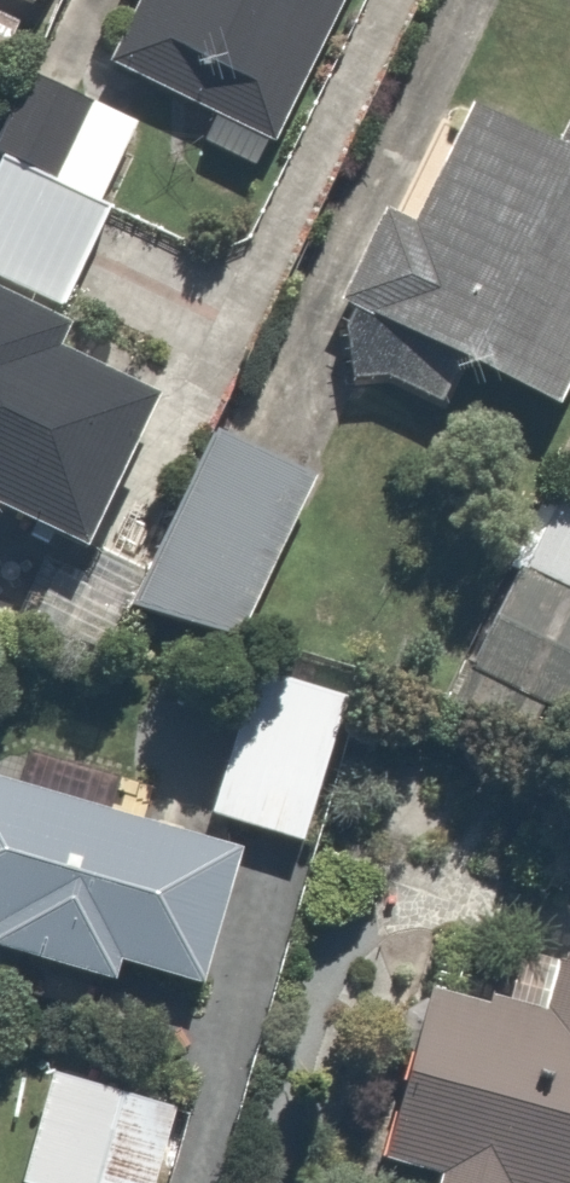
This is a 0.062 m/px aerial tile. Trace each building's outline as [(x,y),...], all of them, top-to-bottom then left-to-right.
[(93,43),(255,133),(329,0),(116,0),(93,43)] [(0,124),(0,279),(167,353),(206,267),(85,214),(125,125),(20,79),(0,124)] [(451,116),(396,222),(367,207),(321,296),(532,407),(569,334),(569,144),(549,133),(534,160),(451,116)] [(58,545),(122,388),(20,346),(32,319),(0,306),(0,521),(58,545)] [(293,472),(190,427),(116,596),(218,641),(293,472)] [(535,491),(444,684),(553,735),(569,698),(569,507),(535,491)] [(336,679),(233,655),(198,805),(300,829),(336,679)] [(104,987),(111,965),(180,985),(222,842),(0,777),(0,956),(104,987)] [(569,1125),(569,960),(551,954),(537,999),(417,962),(361,1142),(492,1182),(552,1182),(569,1125)] [(26,1069),(0,1165),(0,1181),(6,1182),(138,1182),(160,1105),(26,1069)]
